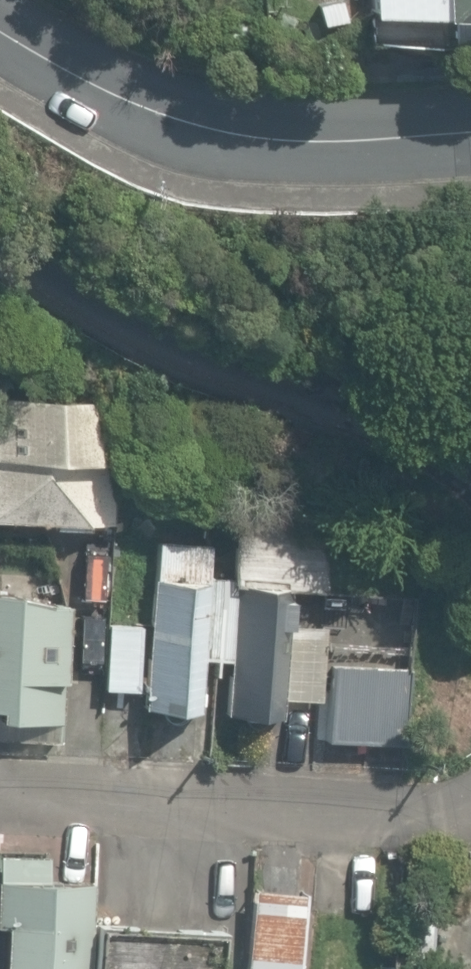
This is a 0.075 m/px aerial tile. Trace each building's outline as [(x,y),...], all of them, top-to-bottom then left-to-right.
[(470,17),(470,0),(371,0),(371,14),(470,17)] [(343,32),(344,12),(319,11),(318,30),(343,32)] [(452,18),(450,52),(470,54),(470,19),(452,18)] [(112,526),(116,466),(120,467),(124,398),(0,391),(0,520),(112,526)] [(224,718),(279,722),(294,531),(242,527),(238,579),(209,577),(212,544),(158,539),(145,709),(197,714),(201,658),(214,659),(213,677),(219,677),(220,658),(228,659),(224,718)] [(0,587),(0,722),(58,725),(59,683),(65,683),(68,602),(27,594),(18,587),(0,587)] [(326,740),(407,747),(413,669),(383,666),(332,663),(326,740)] [(92,879),(45,877),(46,855),(0,854),(0,926),(5,926),(4,968),(5,968),(90,968),(92,879)] [(305,892),(252,887),(246,968),(298,968),(305,892)] [(223,932),(97,924),(94,968),(220,968),(223,932)]
